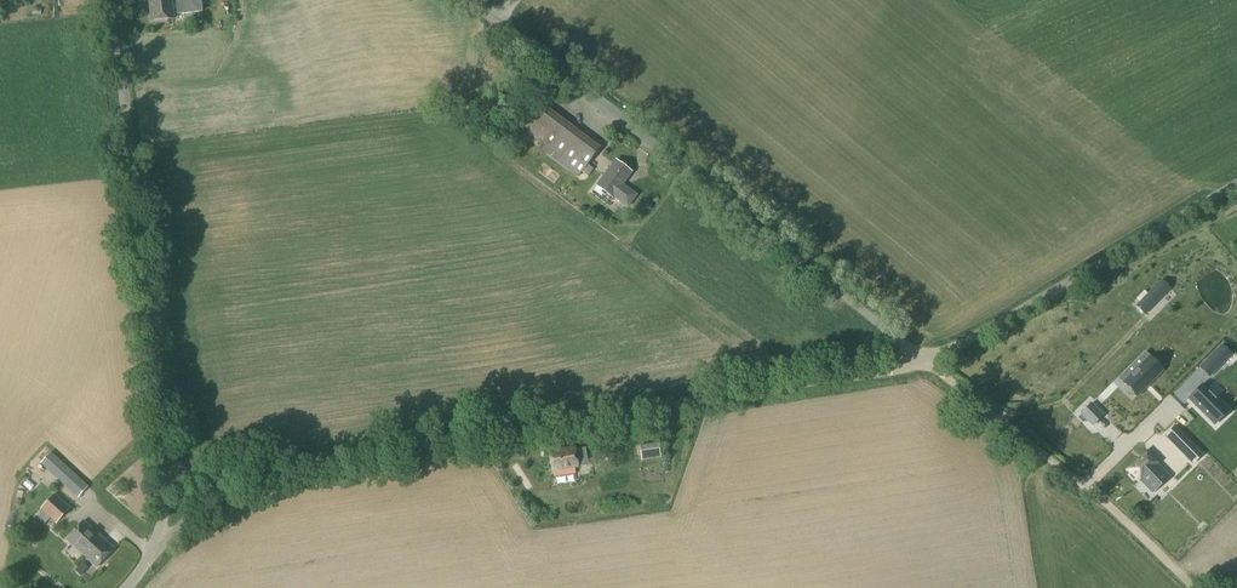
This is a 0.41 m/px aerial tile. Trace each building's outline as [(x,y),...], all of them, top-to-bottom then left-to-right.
[(174,18),(171,0),(149,0),(152,21),(174,18)] [(177,14),(202,12),(200,0),(176,0),(177,14)] [(600,147),(537,100),(514,131),(578,178),(600,147)] [(612,198),(613,197),(627,207),(637,195),(622,184),(631,172),(615,160),(596,186),(612,198)] [(1146,294),(1135,306),(1144,314),(1155,302),(1146,294)] [(1224,361),(1215,352),(1208,359),(1217,368),(1224,361)] [(1144,361),(1123,383),(1137,396),(1158,375),(1144,361)] [(1202,385),(1189,399),(1210,420),(1224,406),(1202,385)] [(1180,430),(1169,440),(1182,452),(1186,447),(1196,457),(1201,452),(1180,430)] [(640,445),(640,446),(631,447),(634,465),(642,464),(642,461),(661,458),(658,442),(640,445)] [(552,471),(553,477),(575,474),(574,468),(577,467),(576,455),(590,454),(589,445),(575,447),(549,451),(552,471)] [(88,487),(51,452),(40,464),(78,499),(88,487)] [(1142,455),(1124,474),(1134,484),(1136,482),(1150,496),(1165,481),(1151,468),(1153,466),(1142,455)] [(1180,474),(1171,477),(1175,487),(1184,484),(1180,474)] [(1210,504),(1216,501),(1207,484),(1201,487),(1210,504)] [(1236,501),(1236,490),(1228,496),(1234,503),(1236,501)] [(55,494),(40,509),(56,524),(71,508),(55,494)] [(1182,512),(1189,508),(1182,496),(1175,500),(1182,512)] [(84,521),(66,540),(96,568),(114,549),(84,521)]
